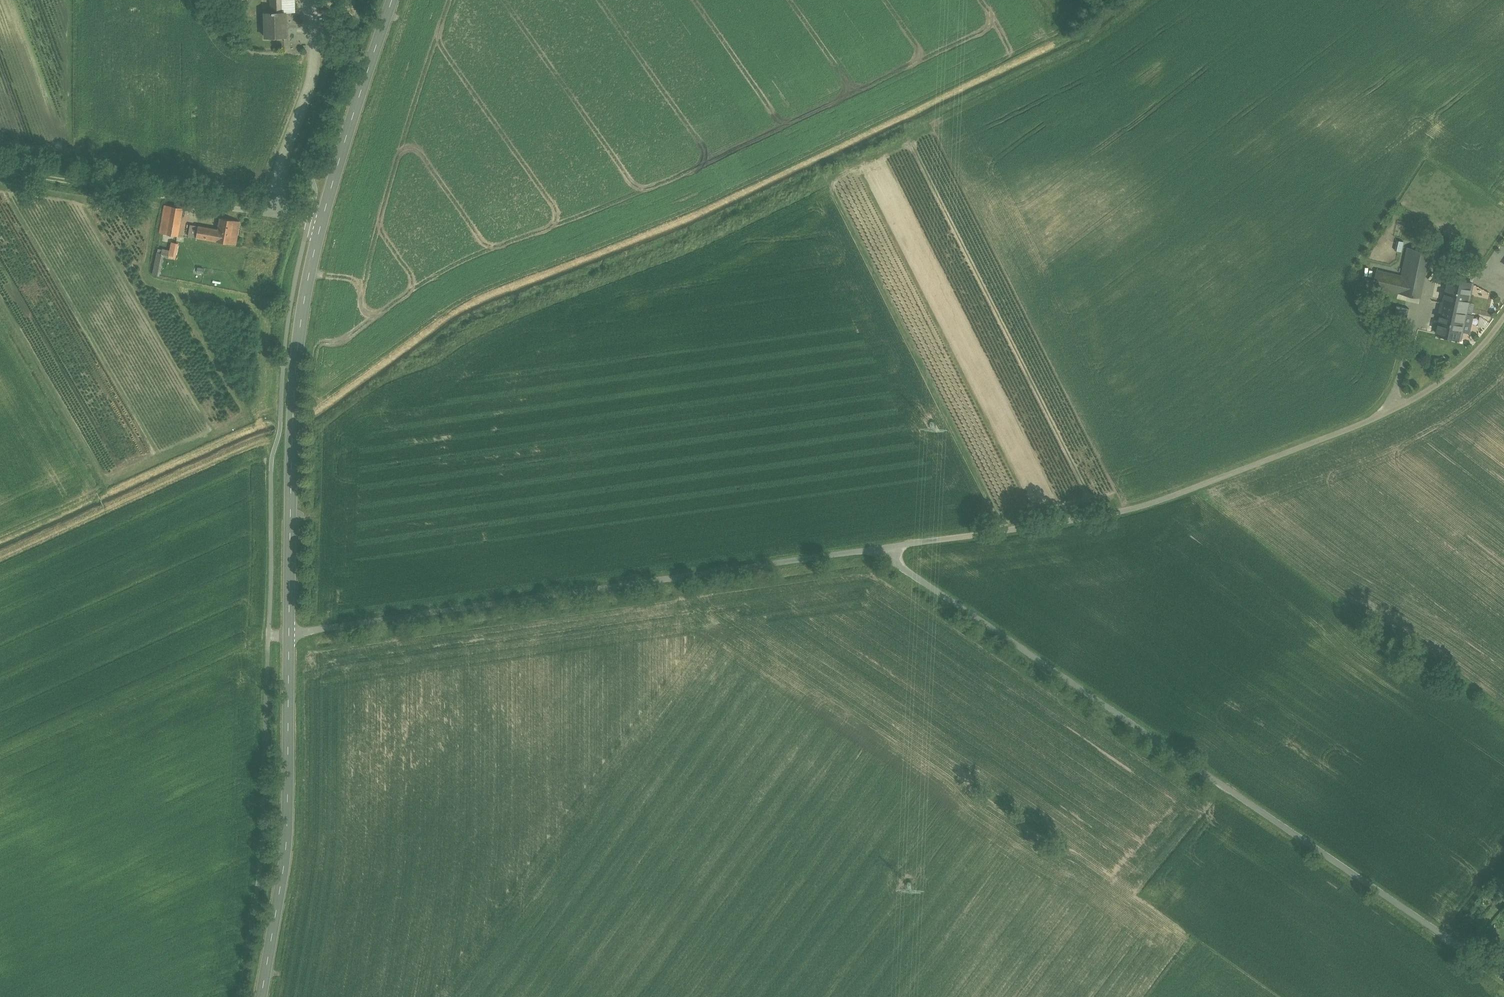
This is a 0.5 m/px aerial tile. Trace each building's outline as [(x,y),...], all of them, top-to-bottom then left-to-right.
[(269,16),(283,16),(283,0),(269,0),(269,16)] [(269,16),(263,16),(264,42),(286,42),(285,16),(283,16),(269,16)] [(184,209),(164,206),(159,234),(180,237),(184,209)] [(217,232),(197,228),(195,240),(235,247),(239,222),(219,218),(217,232)] [(1397,227),(1396,227),(1395,234),(1402,235),(1405,221),(1398,220),(1397,227)] [(195,240),(197,228),(190,227),(188,239),(195,240)] [(178,244),(171,243),(168,259),(176,260),(178,244)] [(1432,252),(1407,247),(1401,276),(1378,272),(1375,291),(1398,295),(1398,300),(1422,305),(1432,252)] [(1476,284),(1449,279),(1437,336),(1464,341),(1476,284)] [(1493,903),(1485,896),(1477,905),(1485,912),(1493,903)]
